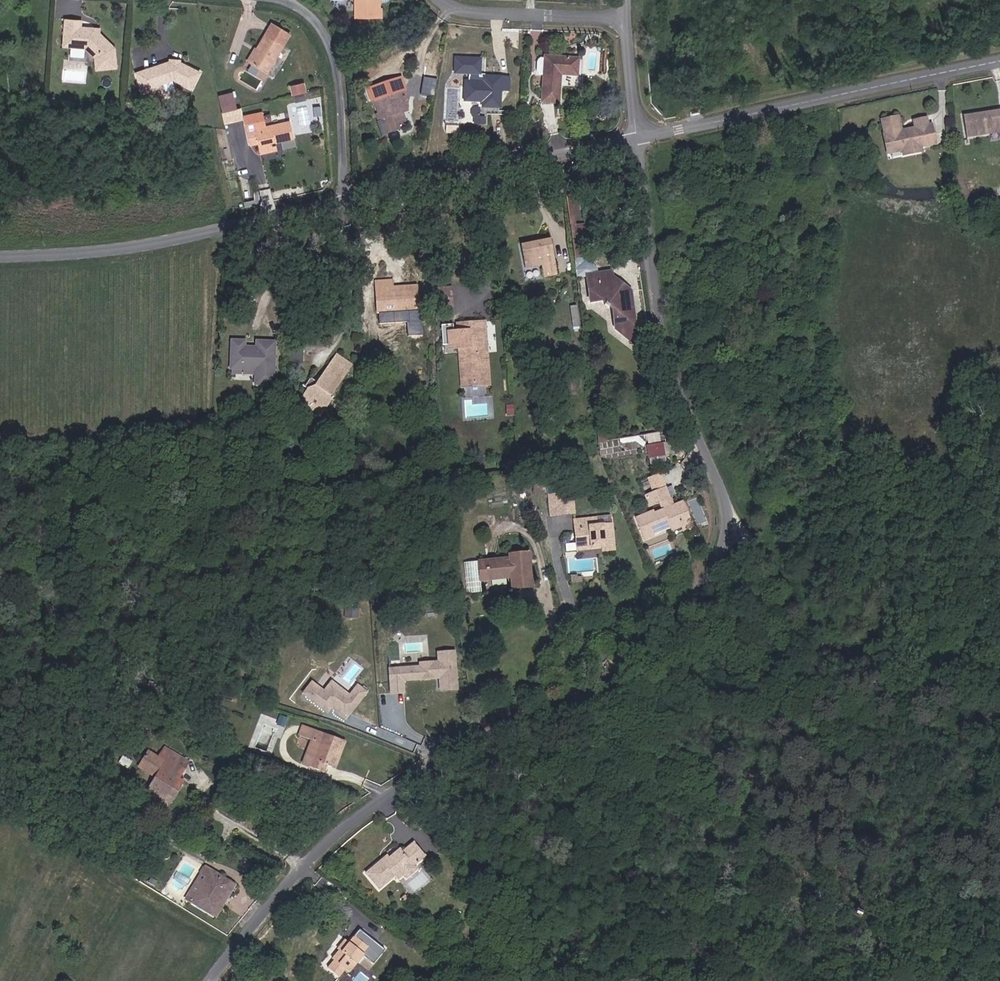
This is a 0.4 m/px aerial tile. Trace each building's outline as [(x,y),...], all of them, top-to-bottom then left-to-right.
[(361,11),(382,11),(382,1),(382,0),(361,0),(361,11)] [(117,49),(103,32),(101,33),(99,30),(99,27),(86,26),(86,20),(70,18),(68,42),(87,44),(96,54),(94,66),(115,68),(117,49)] [(289,38),(274,29),(258,55),(260,56),(251,70),(266,80),(284,52),(282,50),(289,38)] [(239,47),(234,45),(230,62),(235,63),(239,47)] [(251,70),(260,56),(258,55),(255,53),(246,67),(251,70)] [(571,73),(587,74),(589,58),(556,55),(552,100),(568,101),(571,73)] [(190,90),(199,72),(180,62),(179,64),(171,63),(170,61),(135,71),(141,92),(156,87),(155,84),(171,80),(190,90)] [(505,106),(506,88),(507,75),(492,73),(491,76),(491,80),(486,79),(472,78),(471,82),(475,84),(471,88),(470,97),(489,99),(489,104),(505,106)] [(506,88),(515,89),(516,76),(507,75),(506,88)] [(301,95),(299,85),(287,88),(289,98),(299,95),(301,95)] [(417,120),(414,111),(419,110),(411,88),(393,95),(390,88),(382,91),(384,98),(381,99),(389,120),(387,121),(392,134),(396,133),(400,145),(418,139),(413,125),(412,121),(417,120)] [(220,94),(224,123),(242,120),(237,91),(220,94)] [(301,103),(299,95),(289,98),(291,105),(301,103)] [(999,131),(999,108),(987,110),(986,132),(999,131)] [(970,134),(986,132),(987,110),(967,112),(970,134)] [(925,140),(930,139),(930,112),(920,114),(922,120),(906,124),(903,111),(886,115),(894,147),(908,144),(909,150),(918,148),(917,142),(925,140)] [(930,139),(940,137),(935,118),(932,119),(931,112),(930,112),(930,139)] [(263,115),(243,119),(249,147),(258,146),(259,153),(275,150),(274,144),(280,143),(281,146),(294,143),(291,125),(266,130),(263,115)] [(577,205),(570,206),(579,260),(593,260),(589,224),(579,224),(577,205)] [(553,238),(523,244),(528,269),(544,266),(547,279),(562,277),(553,238)] [(618,330),(641,346),(636,293),(617,278),(616,271),(588,275),(592,304),(604,302),(616,311),(618,330)] [(397,280),(377,281),(380,316),(423,314),(421,287),(397,288),(397,280)] [(491,321),(459,323),(460,331),(451,332),(452,349),(461,348),(465,392),(496,387),(491,321)] [(248,341),(235,341),(235,370),(259,370),(259,385),(277,384),(278,343),(261,343),(262,349),(249,349),(248,341)] [(357,365),(341,354),(320,384),(312,386),(300,403),(324,416),(357,365)] [(563,432),(582,432),(582,423),(563,423),(563,432)] [(684,444),(689,440),(684,432),(678,437),(684,444)] [(649,458),(665,456),(664,442),(648,443),(649,458)] [(664,473),(651,478),(655,492),(647,496),(652,507),(662,503),(664,508),(640,518),(649,540),(684,527),(688,534),(698,529),(686,501),(677,506),(664,473)] [(551,500),(552,515),(568,514),(566,499),(551,500)] [(600,517),(578,519),(579,550),(603,549),(604,553),(618,551),(617,524),(593,525),(593,522),(601,522),(600,517)] [(512,559),(483,560),(485,580),(513,578),(515,589),(537,588),(533,553),(512,555),(512,559)] [(416,669),(396,652),(368,687),(363,684),(360,689),(363,691),(361,697),(371,704),(379,695),(389,701),(416,669)] [(349,741),(306,724),(301,736),(314,740),(305,764),(328,773),(331,765),(339,768),(349,741)] [(178,780),(168,775),(177,758),(153,745),(148,756),(156,760),(138,794),(160,805),(164,796),(175,803),(181,791),(174,787),(178,780)] [(393,857),(390,855),(369,874),(383,890),(398,878),(401,881),(407,876),(411,880),(422,871),(418,866),(429,857),(417,843),(406,852),(402,849),(393,857)] [(209,867),(189,899),(220,917),(239,886),(209,867)] [(353,974),(379,941),(363,930),(353,941),(349,939),(336,957),(338,959),(332,968),(343,976),(349,971),(353,974)] [(352,980),(365,980),(371,972),(362,966),(352,980)]
